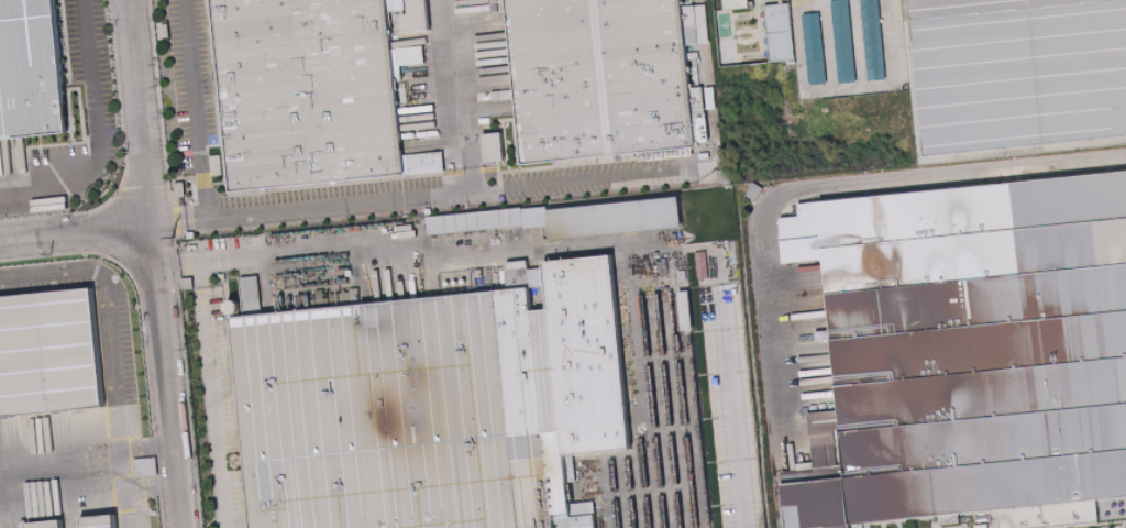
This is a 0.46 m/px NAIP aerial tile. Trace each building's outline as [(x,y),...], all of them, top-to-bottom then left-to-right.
[(24,138),(68,132),(53,0),(0,0),(0,140),(24,138)] [(233,175),(234,188),(445,170),(442,151),(405,153),(390,0),(216,0),(233,175)] [(494,9),(493,0),(508,0),(509,8),(494,9)] [(527,162),(676,146),(702,143),(687,0),(512,0),(527,162)] [(856,83),(850,0),(833,0),(838,84),(856,83)] [(880,0),(863,0),(867,81),(884,80),(880,0)] [(930,151),(914,0),(1125,0),(1125,132),(930,151)] [(825,84),(821,13),(808,14),(810,47),(812,47),(813,61),(807,61),(809,85),(825,84)] [(164,36),(162,23),(169,23),(170,35),(164,36)] [(398,47),(424,44),(427,62),(400,65),(398,47)] [(517,88),(518,97),(509,97),(508,89),(517,88)] [(823,196),(1125,167),(1125,517),(1004,527),(1003,505),(858,520),(858,527),(790,527),(783,471),(816,466),(810,410),(841,407),(823,196)] [(733,182),(719,183),(718,168),(732,168),(733,182)] [(175,180),(185,179),(186,194),(176,195),(175,180)] [(757,201),(747,195),(754,182),(764,188),(757,201)] [(570,201),(572,220),(545,223),(543,205),(570,201)] [(523,207),(525,224),(439,233),(437,216),(523,207)] [(194,276),(195,288),(184,289),(183,277),(194,276)] [(243,309),(261,308),(260,276),(241,277),(243,309)] [(108,402),(95,280),(0,290),(0,413),(108,402)] [(256,527),(556,527),(531,285),(234,314),(256,527)] [(156,457),(134,460),(136,479),(157,476),(156,457)] [(109,516),(26,523),(26,527),(110,527),(109,516)] [(938,525),(957,525),(957,516),(938,516),(938,525)]
